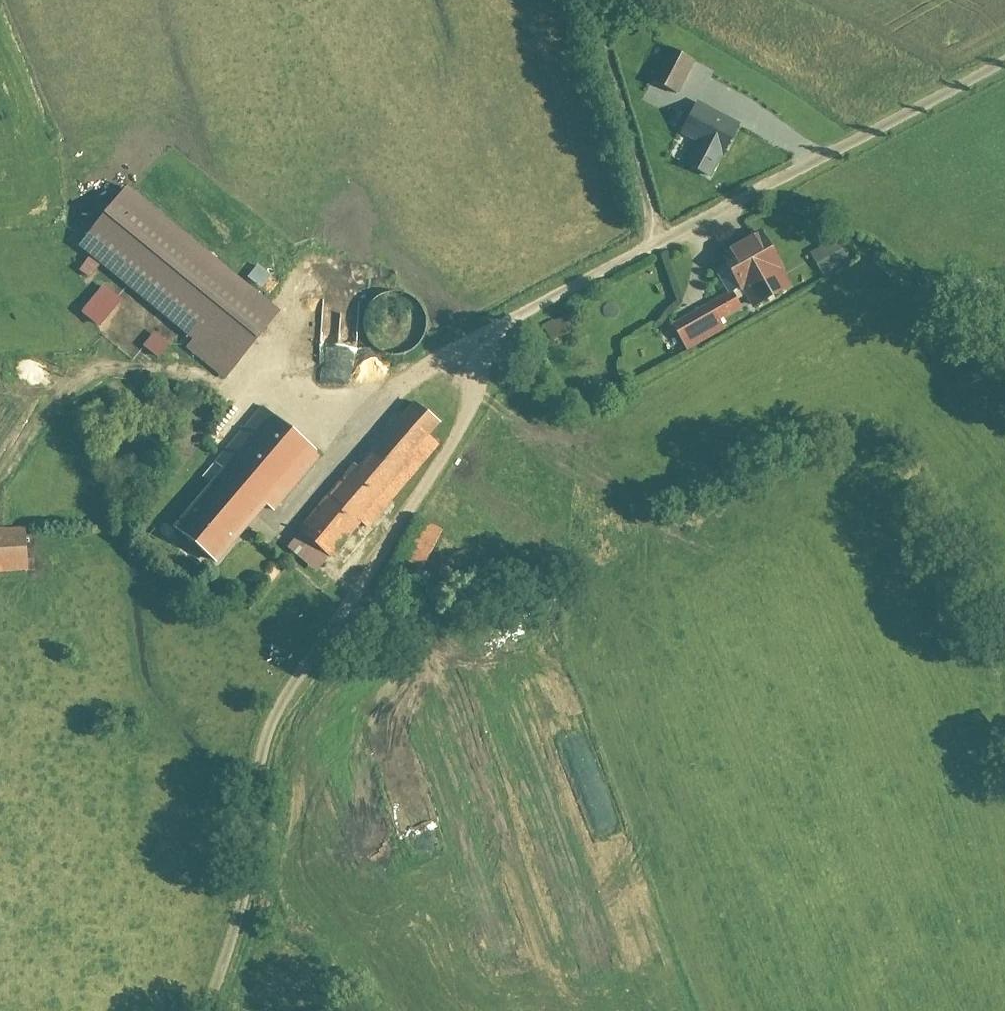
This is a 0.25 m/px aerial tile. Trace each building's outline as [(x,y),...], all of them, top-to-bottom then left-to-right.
[(653,83),(679,96),(696,62),(669,49),(653,83)] [(700,145),(688,166),(713,181),(744,127),(702,103),(684,135),(700,145)] [(195,339),(187,349),(227,382),(286,310),(135,187),(84,249),(195,339)] [(673,318),(692,351),(728,330),(723,322),(752,305),(757,313),(800,288),(767,232),(723,258),(739,286),(713,301),(710,297),(673,318)] [(363,326),(367,342),(382,356),(405,358),(424,346),(431,326),(427,308),(418,298),(400,291),(379,296),(368,307),(363,326)] [(221,569),(272,509),(280,515),(326,461),(319,455),(320,454),(270,412),(269,413),(262,407),(204,476),(210,482),(172,527),(221,569)] [(322,574),(337,555),(343,561),(440,446),(432,439),(444,425),(422,407),(410,420),(399,410),(302,524),(309,530),(293,549),(322,574)] [(27,572),(27,531),(0,531),(0,572),(27,572)]
